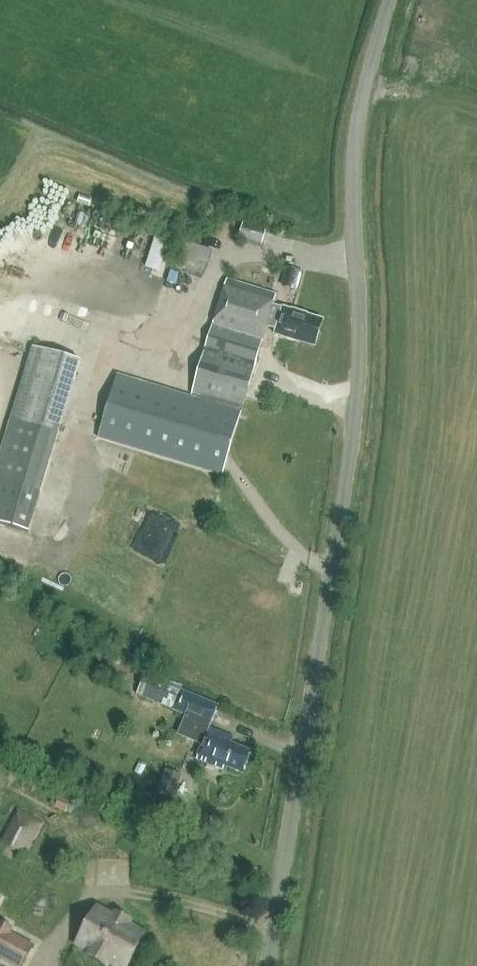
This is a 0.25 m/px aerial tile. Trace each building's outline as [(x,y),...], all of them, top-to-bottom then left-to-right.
[(243,223),(239,237),(262,245),(266,230),(243,223)] [(184,241),(175,267),(202,277),(212,250),(184,241)] [(292,267),(288,282),(302,286),(306,271),(292,267)] [(276,296),(226,281),(191,398),(117,376),(98,438),(222,475),(266,327),(276,330),(275,335),(284,338),(298,343),(298,341),(315,346),(322,321),(306,317),(307,315),(292,310),(292,311),(283,308),(273,306),(276,296)] [(41,493),(0,481),(0,523),(29,532),(41,493)] [(136,550),(169,561),(182,521),(150,510),(136,550)] [(137,695),(173,709),(183,685),(147,670),(137,695)] [(232,738),(209,728),(218,706),(181,691),(173,709),(187,715),(180,734),(203,743),(196,758),(225,770),(226,767),(242,774),(250,752),(230,744),(232,738)] [(181,779),(165,772),(157,792),(173,799),(181,779)] [(14,818),(0,841),(24,855),(38,831),(43,823),(19,809),(14,818)] [(132,921),(113,911),(110,917),(98,910),(80,942),(94,950),(93,953),(107,961),(109,958),(123,965),(140,934),(129,927),(132,921)] [(15,965),(23,965),(34,946),(9,933),(12,929),(0,922),(0,958),(15,965)]
